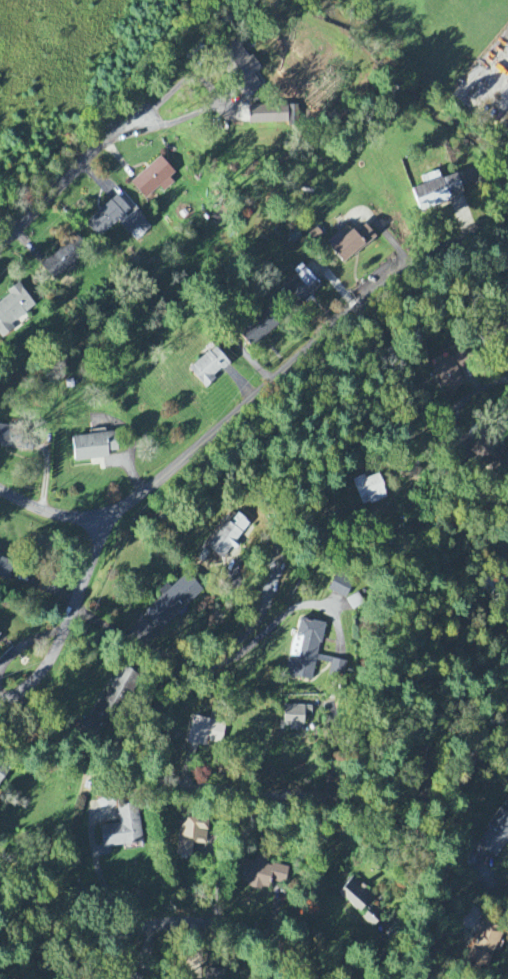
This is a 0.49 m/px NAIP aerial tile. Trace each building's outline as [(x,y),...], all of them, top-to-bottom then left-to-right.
[(245,101),(263,90),(254,75),(261,70),(253,56),(248,59),(237,41),(217,53),(245,101)] [(248,107),(249,124),(288,124),(287,106),(248,107)] [(177,180),(158,159),(131,184),(146,200),(159,188),(164,193),(177,180)] [(412,189),(418,210),(463,197),(457,175),(412,189)] [(130,211),(117,196),(85,225),(99,240),(130,211)] [(120,225),(131,237),(135,233),(140,238),(150,229),(135,212),(120,225)] [(375,238),(364,225),(353,234),(347,227),(325,244),(342,265),(375,238)] [(309,235),(316,243),(323,237),(316,228),(309,235)] [(84,257),(73,241),(39,265),(50,281),(84,257)] [(321,288),(306,272),(281,295),(296,311),(321,288)] [(15,331),(11,325),(35,309),(18,284),(6,292),(9,296),(0,302),(0,338),(1,340),(15,331)] [(252,349),(277,326),(263,310),(238,333),(252,349)] [(204,388),(230,365),(213,347),(188,371),(204,388)] [(457,372),(470,365),(463,352),(433,366),(447,394),(464,386),(457,372)] [(33,443),(16,441),(17,428),(0,426),(0,447),(32,451),(33,443)] [(118,453),(116,434),(71,438),(74,463),(109,459),(108,453),(118,453)] [(507,458),(507,454),(479,436),(468,455),(498,474),(507,458)] [(351,481),(363,509),(387,499),(377,475),(364,480),(363,476),(351,481)] [(237,543),(248,527),(229,514),(206,549),(224,562),(237,543)] [(8,581),(14,559),(0,556),(0,579),(8,581)] [(203,592),(186,574),(171,589),(167,585),(158,593),(162,597),(143,615),(160,632),(203,592)] [(326,591),(343,600),(351,584),(334,576),(326,591)] [(323,625),(295,620),(285,677),(310,681),(314,662),(329,664),(330,660),(317,658),(323,625)] [(345,663),(330,660),(327,677),(342,680),(345,663)] [(135,675),(117,667),(91,722),(108,730),(135,675)] [(302,714),(310,714),(310,707),(280,707),(280,728),(289,728),(289,732),(301,732),(302,714)] [(220,746),(223,723),(188,719),(185,745),(204,747),(204,744),(220,746)] [(0,765),(0,784),(9,770),(0,765)] [(495,857),(507,839),(507,806),(504,803),(476,843),(495,857)] [(141,845),(138,806),(118,808),(119,825),(99,827),(100,848),(141,845)] [(191,859),(191,845),(205,846),(206,821),(178,819),(176,858),(191,859)] [(284,885),(289,870),(266,863),(267,859),(256,856),(246,886),(267,893),(271,881),(284,885)] [(357,913),(373,897),(353,877),(337,893),(357,913)] [(360,919),(372,928),(383,915),(370,905),(360,919)] [(502,929),(480,922),(465,965),(487,972),(502,929)] [(224,971),(205,970),(205,978),(224,978),(224,971)]
